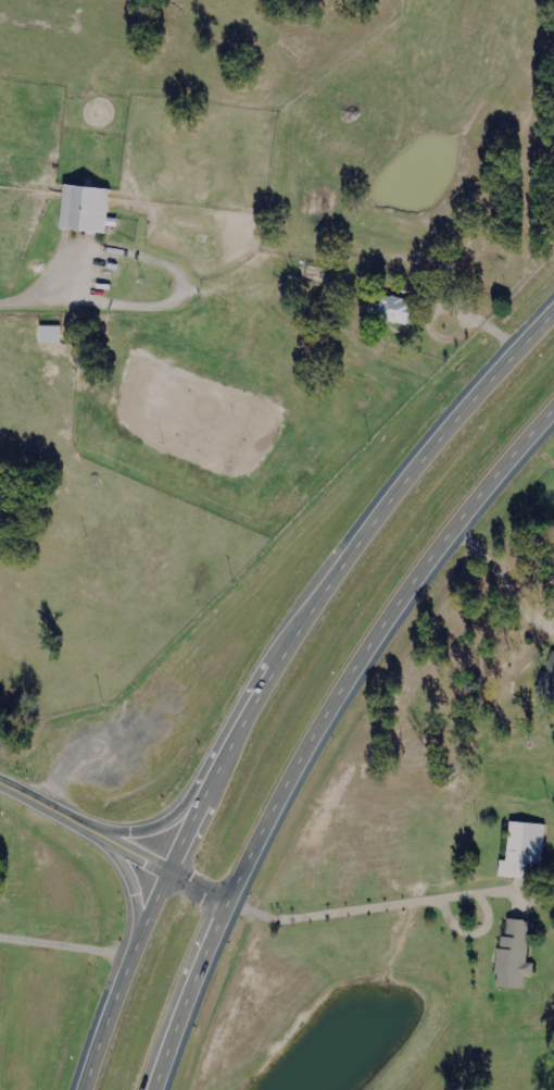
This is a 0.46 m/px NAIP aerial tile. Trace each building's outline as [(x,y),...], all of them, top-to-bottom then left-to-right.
[(108,191),(103,237),(56,233),(61,187),(108,191)] [(364,315),(368,302),(375,305),(378,295),(412,306),(404,329),(364,315)] [(43,327),(44,344),(63,343),(62,326),(43,327)] [(549,653),(553,655),(553,702),(533,694),(549,653)] [(542,827),(540,867),(522,866),(522,882),(495,880),(496,864),(504,864),(506,825),(542,827)] [(493,991),(499,922),(527,925),(524,966),(530,967),(529,981),(522,980),(521,992),(493,991)]
